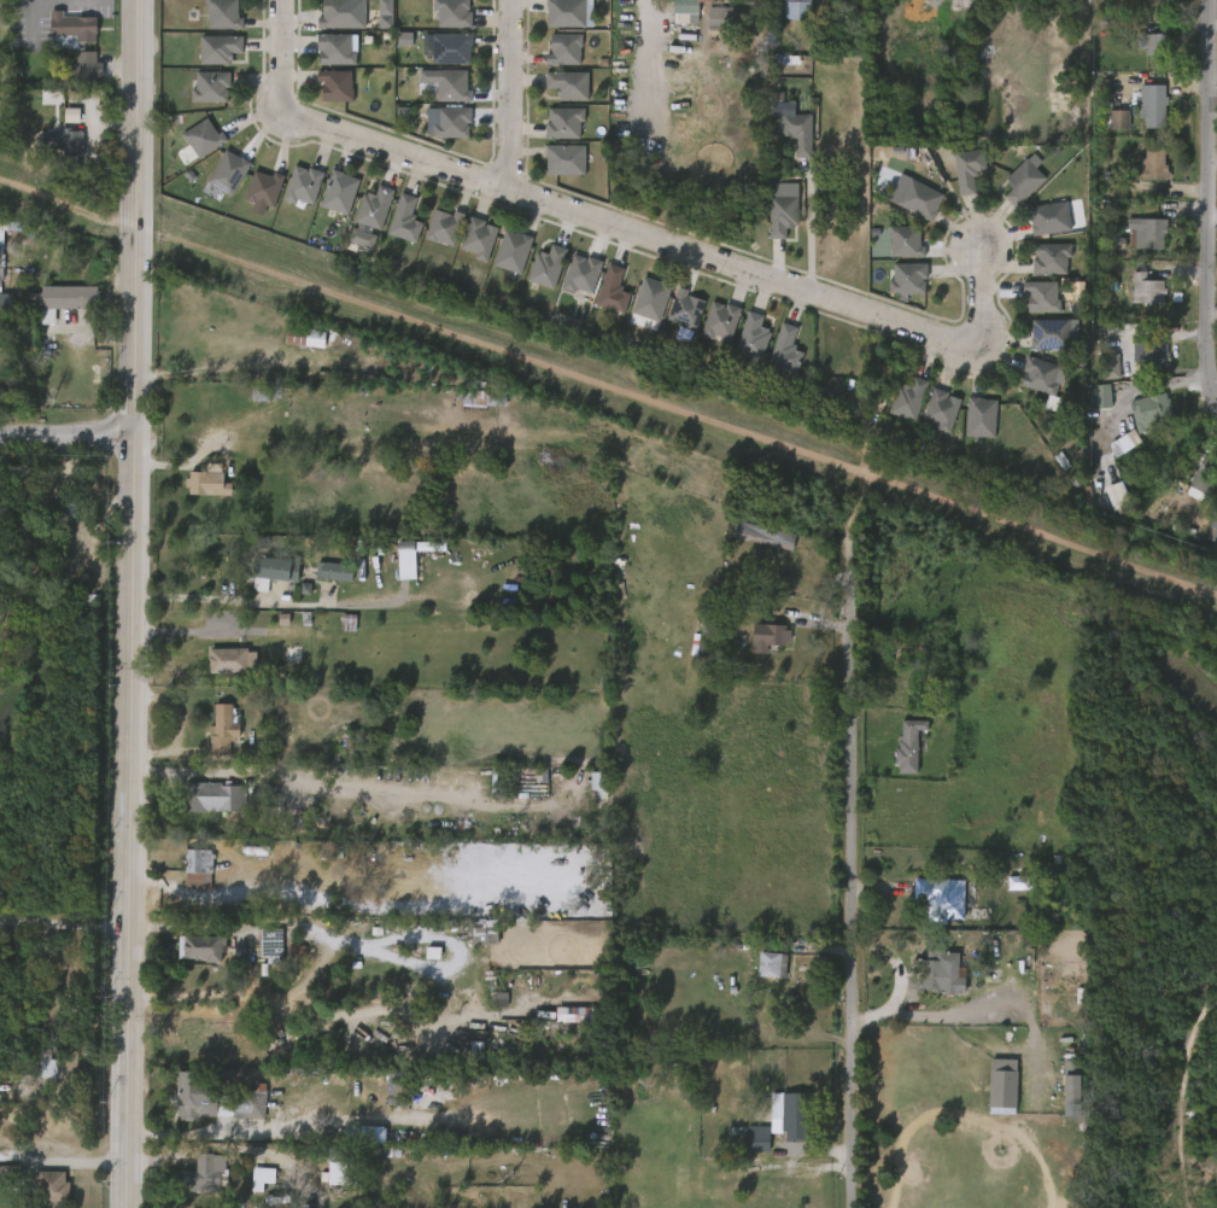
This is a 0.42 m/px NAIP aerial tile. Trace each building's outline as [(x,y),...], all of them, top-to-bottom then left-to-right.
[(210,30),(208,0),(239,0),(239,19),(244,19),(244,29),(210,30)] [(320,16),(320,0),(351,0),(349,28),(315,27),(315,16),(320,16)] [(431,10),(431,0),(468,0),(468,10),(466,10),(466,12),(470,12),(470,28),(437,27),(437,10),(431,10)] [(546,27),(545,0),(584,0),(584,27),(546,27)] [(770,31),(799,31),(798,0),(770,0),(770,31)] [(1153,9),(1153,0),(1122,0),(1122,8),(1153,9)] [(458,8),(421,9),(421,21),(425,21),(425,39),(458,39),(458,8)] [(225,9),(195,10),(196,40),(231,39),(230,30),(226,30),(225,9)] [(60,13),(60,17),(94,17),(94,41),(75,42),(75,46),(49,47),(48,11),(60,11),(60,13)] [(694,18),(694,38),(732,39),(733,19),(694,18)] [(350,34),(350,42),(355,42),(355,64),(318,64),(318,52),(321,52),(321,49),(315,49),(315,34),(350,34)] [(468,63),(431,64),(431,34),(470,34),(470,45),(468,45),(468,63)] [(1164,34),(1164,40),(1168,40),(1168,48),(1164,48),(1164,54),(1146,54),(1146,48),(1141,48),(1141,34),(1164,34)] [(578,46),(578,63),(545,63),(545,53),(550,53),(550,35),(580,35),(580,46),(578,46)] [(230,66),(201,65),(201,37),(244,37),(244,53),(233,53),(233,63),(230,63),(230,66)] [(400,44),(385,43),(385,57),(399,57),(400,44)] [(305,45),(305,61),(308,61),(307,76),(344,76),(344,46),(305,45)] [(534,76),(569,75),(568,45),(538,46),(538,66),(534,66),(534,76)] [(1132,67),(1152,67),(1152,45),(1132,45),(1132,67)] [(458,46),(420,46),(421,75),(458,75),(458,46)] [(230,48),(189,48),(188,75),(219,76),(219,64),(230,64),(230,48)] [(98,54),(98,62),(104,62),(104,76),(98,76),(98,84),(77,84),(77,51),(98,51),(98,54)] [(84,63),(63,63),(63,92),(90,91),(89,73),(84,74),(84,63)] [(464,70),(464,89),(470,89),(470,100),(435,100),(433,70),(464,70)] [(223,87),(223,89),(226,89),(226,101),(189,101),(189,88),(193,88),(193,74),(220,74),(220,71),(228,71),(228,87),(223,87)] [(353,71),(355,100),(323,100),(323,84),(324,84),(324,83),(318,83),(318,72),(353,71)] [(590,71),(590,99),(562,99),(562,95),(560,95),(560,88),(548,87),(548,71),(590,71)] [(454,81),(406,82),(407,95),(424,94),(425,113),(459,112),(459,102),(454,102),(454,81)] [(339,82),(305,83),(305,93),(309,93),(310,113),(340,113),(339,82)] [(181,113),(214,113),(214,99),(217,99),(217,83),(181,83),(181,113)] [(576,84),(534,83),(534,100),(544,100),(544,112),(575,112),(576,84)] [(1168,92),(1168,95),(1170,95),(1170,104),(1169,104),(1168,127),(1148,127),(1148,117),(1143,117),(1143,84),(1168,84),(1168,92)] [(1152,140),(1152,96),(1127,96),(1127,130),(1132,130),(1132,140),(1152,140)] [(1113,101),(1113,110),(1131,110),(1131,128),(1104,128),(1104,101),(1113,101)] [(464,124),(467,126),(467,138),(431,138),(431,124),(435,124),(435,106),(469,107),(469,122),(464,122),(464,124)] [(584,107),(583,121),(579,121),(579,138),(544,138),(544,122),(549,122),(546,119),(548,107),(584,107)] [(814,115),(814,157),(797,157),(797,140),(794,140),(794,135),(783,135),(783,113),(814,115)] [(218,133),(223,130),(229,140),(200,158),(182,134),(209,117),(218,133)] [(67,119),(52,120),(52,134),(67,134),(67,119)] [(456,148),(456,134),(459,134),(458,119),(414,120),(415,149),(456,148)] [(567,149),(567,132),(572,132),(572,119),(534,120),(534,150),(567,149)] [(1116,141),(1116,122),(1097,121),(1096,141),(1116,141)] [(799,125),(768,125),(768,147),(779,147),(779,169),(798,169),(799,125)] [(70,128),(70,130),(81,130),(81,151),(72,151),(72,154),(60,154),(60,135),(57,135),(57,153),(35,152),(35,134),(51,134),(51,130),(70,128)] [(216,155),(210,142),(203,145),(197,131),(171,142),(182,169),(216,155)] [(70,142),(32,143),(33,165),(71,164),(70,142)] [(584,153),(583,175),(545,175),(546,157),(544,157),(544,146),(584,146),(584,153)] [(239,158),(240,157),(250,163),(229,197),(204,181),(224,148),(239,158)] [(1164,148),(1164,165),(1166,165),(1166,180),(1136,180),(1136,169),(1139,169),(1139,157),(1145,157),(1145,148),(1164,148)] [(961,196),(958,196),(953,153),(983,150),(985,170),(976,171),(977,176),(972,176),(975,194),(961,196)] [(572,186),(572,157),(534,157),(534,186),(572,186)] [(1046,179),(1016,208),(1004,196),(1012,188),(1006,182),(1008,181),(1006,179),(1025,158),(1046,179)] [(1126,169),(1126,191),(1153,191),(1153,160),(1133,159),(1133,169),(1126,169)] [(973,182),(971,161),(941,164),(945,207),(963,205),(961,183),(973,182)] [(308,170),(310,171),(311,167),(326,173),(315,204),(299,198),(297,203),(285,199),(297,164),(309,169),(308,170)] [(362,179),(350,215),(321,205),(334,168),(362,179)] [(253,169),(271,175),(273,171),(282,175),(273,206),(242,199),(253,169)] [(301,216),(311,185),(283,175),(270,211),(283,215),(284,211),(301,216)] [(932,220),(932,221),(896,204),(909,177),(943,194),(932,220)] [(347,190),(319,181),(308,218),(335,227),(347,190)] [(233,211),(261,220),(272,187),(261,183),(260,187),(241,182),(233,211)] [(396,189),(382,230),(356,221),(365,193),(368,194),(369,192),(376,194),(380,185),(396,189)] [(919,232),(931,206),(897,189),(884,216),(919,232)] [(421,222),(414,244),(386,233),(399,192),(415,198),(410,214),(414,215),(413,220),(421,222)] [(369,241),(381,201),(366,196),(363,207),(351,203),(342,232),(369,241)] [(772,239),(768,239),(768,197),(797,197),(797,226),(794,226),(794,228),(785,228),(785,239),(772,239)] [(1071,229),(1032,237),(1029,206),(1066,200),(1071,229)] [(404,254),(410,234),(398,230),(405,209),(388,204),(375,245),(404,254)] [(757,250),(773,250),(773,239),(785,239),(785,207),(756,208),(757,250)] [(451,216),(454,210),(463,212),(452,245),(423,238),(433,209),(451,216)] [(1058,241),(1053,212),(1015,218),(1020,248),(1058,241)] [(482,226),(484,226),(485,224),(497,228),(485,262),(473,258),(474,253),(458,249),(469,216),(484,221),(482,226)] [(1166,227),(1166,233),(1164,233),(1164,250),(1130,249),(1131,228),(1127,228),(1127,218),(1163,220),(1163,227),(1166,227)] [(444,257),(451,224),(441,222),(441,225),(419,221),(413,251),(444,257)] [(919,226),(919,246),(924,246),(924,256),(890,256),(888,226),(919,226)] [(520,234),(521,235),(522,233),(533,238),(520,274),(492,264),(505,229),(520,234)] [(449,260),(463,264),(462,270),(476,273),(484,237),(456,230),(449,260)] [(1152,230),(1115,230),(1115,260),(1152,260),(1152,230)] [(907,237),(877,238),(878,268),(912,268),(912,257),(907,257),(907,237)] [(364,247),(341,239),(336,252),(359,261),(364,247)] [(508,286),(520,249),(492,240),(480,276),(508,286)] [(566,249),(552,290),(525,280),(534,252),(538,253),(539,251),(546,253),(550,244),(566,249)] [(1070,257),(1070,274),(1036,273),(1036,258),(1040,258),(1040,256),(1037,256),(1037,244),(1073,244),(1073,257),(1070,257)] [(584,261),(585,261),(586,257),(602,262),(590,293),(575,288),(573,293),(561,288),(573,253),(584,258),(584,261)] [(1021,285),(1057,286),(1058,255),(1021,255),(1021,285)] [(631,293),(624,314),(595,304),(609,263),(625,269),(619,285),(622,286),(621,291),(631,293)] [(921,279),(921,281),(924,281),(924,294),(888,293),(888,281),(891,281),(893,263),(926,263),(926,279),(921,279)] [(589,272),(559,265),(551,301),(562,303),(563,301),(581,305),(589,272)] [(1146,278),(1146,281),(1163,281),(1163,288),(1165,288),(1165,294),(1163,294),(1163,303),(1133,303),(1133,272),(1146,272),(1146,278)] [(913,274),(880,275),(880,292),(875,293),(875,305),(884,305),(885,313),(894,312),(894,305),(913,305),(913,274)] [(617,305),(606,301),(613,280),(596,275),(583,317),(611,325),(617,305)] [(662,281),(663,280),(674,284),(661,322),(633,313),(646,276),(662,281)] [(1060,281),(1060,299),(1063,299),(1063,313),(1030,313),(1031,292),(1025,292),(1025,281),(1060,281)] [(1119,313),(1151,314),(1151,292),(1134,291),(1134,283),(1120,283),(1119,313)] [(11,313),(0,313),(0,286),(6,286),(6,293),(11,293),(11,313)] [(685,296),(688,296),(704,300),(695,331),(667,319),(678,286),(688,290),(685,296)] [(94,287),(94,291),(98,291),(98,304),(95,304),(95,309),(39,309),(39,303),(22,303),(22,293),(39,293),(39,287),(94,287)] [(659,297),(631,287),(619,324),(647,333),(659,297)] [(1045,293),(1010,293),(1010,303),(1014,303),(1015,324),(1045,323),(1045,293)] [(85,298),(29,297),(29,305),(14,305),(13,318),(29,318),(29,336),(43,336),(43,320),(84,320),(85,298)] [(654,331),(683,341),(693,312),(674,306),(675,301),(665,298),(654,331)] [(722,308),(725,308),(726,303),(741,309),(730,340),(714,335),(712,340),(700,335),(712,300),(724,305),(722,308)] [(770,333),(760,361),(733,351),(748,311),(762,316),(760,326),(767,328),(766,332),(770,333)] [(727,318),(697,312),(690,346),(720,352),(727,318)] [(1070,349),(1030,349),(1031,320),(1070,319),(1070,349)] [(723,365),(750,372),(757,341),(748,339),(751,326),(733,322),(723,365)] [(807,352),(800,373),(771,363),(784,322),(800,327),(795,344),(798,345),(797,349),(807,352)] [(322,340),(321,349),(303,346),(303,349),(296,349),(296,345),(283,344),(285,328),(318,332),(317,339),(322,340)] [(785,337),(767,333),(755,380),(783,387),(789,363),(779,361),(785,337)] [(313,343),(294,340),(292,357),(311,359),(313,343)] [(1166,340),(1166,348),(1170,348),(1170,357),(1165,357),(1165,362),(1136,362),(1136,340),(1166,340)] [(1154,374),(1155,353),(1121,351),(1120,373),(1154,374)] [(1066,367),(1060,386),(1058,385),(1054,396),(1019,385),(1022,374),(1026,375),(1028,373),(1022,370),(1026,356),(1066,367)] [(1093,390),(1106,390),(1106,365),(1093,365),(1093,390)] [(1044,407),(1052,378),(1014,368),(1006,397),(1044,407)] [(928,380),(915,421),(888,412),(897,384),(900,385),(901,383),(909,385),(912,375),(928,380)] [(915,396),(889,387),(876,423),(901,433),(915,396)] [(946,397),(948,398),(949,395),(960,399),(948,433),(936,430),(937,425),(921,419),(932,387),(948,392),(946,397)] [(1165,393),(1168,399),(1170,398),(1174,414),(1162,418),(1163,424),(1145,428),(1146,432),(1137,434),(1131,412),(1135,410),(1133,402),(1165,393)] [(1078,421),(1098,419),(1097,395),(1077,396),(1078,421)] [(996,399),(994,437),(965,436),(967,397),(996,399)] [(909,437),(938,445),(947,410),(934,407),(935,403),(918,399),(909,437)] [(201,402),(188,401),(187,419),(201,420),(201,402)] [(953,448),(982,448),(983,410),(954,409),(953,448)] [(1102,467),(1128,453),(1121,440),(1095,454),(1102,467)] [(1212,455),(1216,458),(1216,461),(1216,479),(1209,496),(1189,486),(1204,455),(1211,457),(1212,455)] [(218,472),(221,473),(220,495),(186,495),(187,488),(182,488),(182,479),(187,479),(187,472),(204,472),(204,463),(218,463),(218,472)] [(1209,472),(1190,464),(1173,506),(1193,514),(1209,472)] [(219,495),(211,495),(211,483),(176,483),(175,506),(219,507),(219,495)] [(1202,518),(1192,551),(1215,558),(1216,551),(1216,541),(1215,540),(1216,532),(1216,523),(1202,518)] [(794,533),(791,545),(731,532),(735,520),(794,533)] [(783,545),(723,531),(719,545),(780,560),(783,545)] [(411,539),(411,541),(444,541),(444,549),(413,550),(413,578),(396,579),(394,539),(411,539)] [(403,590),(402,552),(385,552),(386,591),(403,590)] [(263,555),(298,560),(296,579),(268,577),(265,591),(251,589),(253,555),(263,555)] [(350,564),(349,580),(334,579),(332,596),(316,595),(317,579),(328,580),(329,578),(311,577),(314,560),(350,564)] [(303,590),(339,592),(340,575),(304,574),(303,590)] [(257,590),(244,588),(242,602),(254,604),(257,590)] [(789,629),(789,641),(784,640),(784,644),(766,643),(765,652),(750,652),(753,621),(784,623),(784,628),(789,629)] [(739,664),(754,664),(754,656),(776,656),(776,636),(740,635),(739,664)] [(245,647),(245,650),(253,650),(254,669),(246,669),(246,671),(230,672),(230,673),(207,672),(207,648),(245,647)] [(243,660),(196,661),(197,685),(244,684),(243,660)] [(234,705),(234,714),(241,714),(241,737),(236,737),(236,742),(232,742),(232,755),(211,755),(210,726),(216,726),(216,704),(234,705)] [(227,751),(226,716),(202,716),(202,737),(196,737),(197,765),(217,765),(217,751),(227,751)] [(917,729),(917,772),(899,772),(899,764),(895,764),(895,747),(899,747),(897,735),(901,735),(901,719),(928,719),(928,729),(917,729)] [(905,784),(904,741),(915,741),(915,731),(886,732),(886,785),(905,784)] [(223,783),(223,786),(247,786),(247,811),(187,811),(187,783),(223,783)] [(578,800),(590,801),(590,784),(578,783),(578,800)] [(233,821),(232,795),(176,796),(176,822),(233,821)] [(210,848),(207,888),(183,888),(183,871),(182,871),(182,863),(181,863),(182,848),(210,848)] [(172,893),(192,893),(193,861),(173,861),(172,893)] [(966,917),(966,920),(930,918),(931,900),(917,899),(917,880),(967,881),(966,917)] [(1014,888),(995,888),(995,900),(1014,900),(1014,888)] [(901,910),(917,910),(916,927),(950,928),(951,891),(901,890),(901,910)] [(458,955),(485,956),(486,932),(459,932),(458,955)] [(218,949),(218,963),(204,963),(204,959),(176,958),(176,936),(223,938),(223,949),(218,949)] [(943,936),(943,951),(958,951),(958,968),(942,968),(941,991),(926,991),(926,987),(919,987),(919,970),(911,970),(911,958),(934,958),(934,953),(926,953),(926,936),(943,936)] [(270,940),(250,939),(249,974),(269,975),(270,940)] [(165,971),(211,972),(211,947),(166,947),(165,971)] [(1038,964),(991,964),(991,950),(1038,950),(1038,964)] [(783,969),(783,975),(779,974),(778,978),(756,976),(759,951),(780,953),(779,963),(783,963),(783,969)] [(770,963),(746,963),(745,987),(769,988),(770,963)] [(543,1033),(587,1034),(587,1019),(544,1018),(543,1033)] [(77,1056),(77,1067),(80,1067),(80,1096),(58,1096),(58,1056),(77,1056)] [(44,1067),(43,1097),(65,1098),(66,1067),(44,1067)] [(200,1093),(239,1096),(240,1089),(265,1090),(264,1120),(174,1115),(175,1070),(201,1072),(200,1093)] [(1003,1125),(1004,1070),(977,1070),(976,1125),(1003,1125)] [(1066,1111),(1067,1072),(1052,1072),(1050,1111),(1066,1111)] [(165,1131),(189,1132),(189,1127),(204,1128),(205,1090),(187,1090),(187,1082),(165,1082),(164,1107),(158,1107),(158,1118),(165,1118),(165,1131)] [(340,1084),(339,1098),(304,1097),(304,1084),(340,1084)] [(392,1111),(386,1087),(372,1090),(378,1115),(392,1111)] [(809,1093),(808,1142),(784,1142),(785,1131),(780,1131),(780,1119),(770,1119),(770,1092),(809,1093)] [(796,1103),(757,1104),(758,1144),(772,1144),(772,1151),(797,1151),(796,1103)] [(770,1128),(768,1151),(745,1150),(745,1125),(770,1126),(770,1128)] [(757,1137),(733,1137),(733,1162),(756,1162),(757,1137)] [(312,1146),(356,1148),(355,1185),(327,1184),(327,1181),(318,1181),(320,1172),(327,1172),(327,1156),(296,1155),(296,1145),(312,1145),(312,1146)] [(215,1154),(216,1172),(222,1172),(222,1190),(182,1191),(181,1169),(193,1169),(193,1172),(198,1171),(198,1152),(215,1152),(215,1154)] [(66,1171),(66,1181),(71,1181),(70,1202),(39,1201),(39,1171),(66,1171)] [(316,1195),(337,1195),(337,1172),(315,1173),(316,1195)] [(262,1179),(241,1178),(239,1202),(250,1202),(251,1194),(262,1194),(262,1179)] [(28,1181),(28,1207),(55,1207),(55,1182),(28,1181)]
